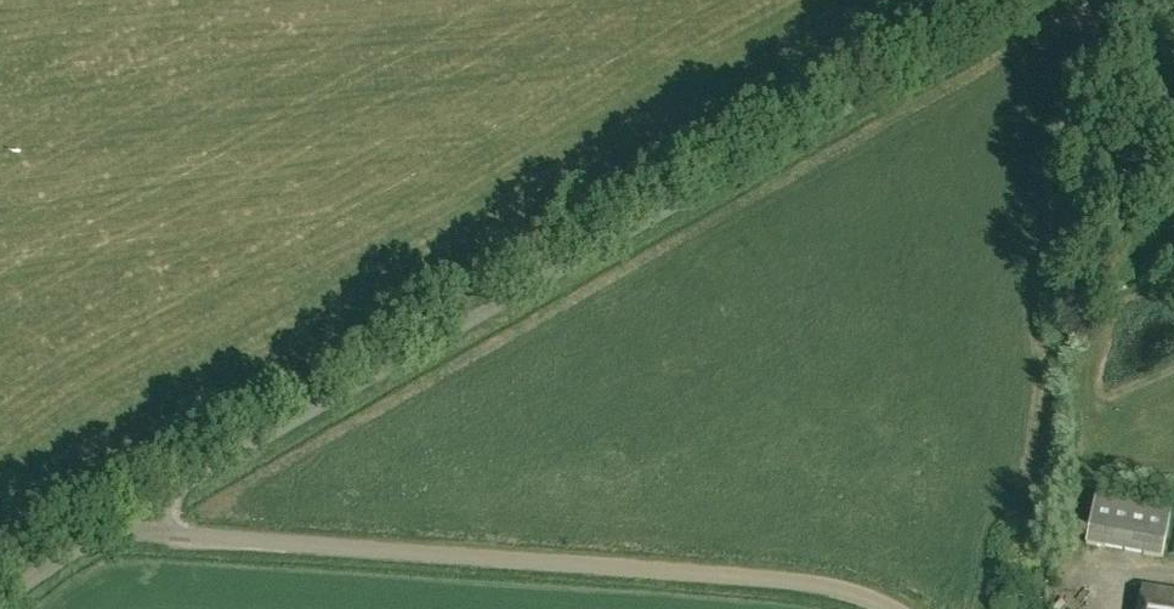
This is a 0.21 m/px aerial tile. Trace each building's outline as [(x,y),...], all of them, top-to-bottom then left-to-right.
[(1165,558),(1173,510),(1097,496),(1088,543),(1165,558)] [(1141,608),(1173,608),(1173,591),(1144,586),(1141,608)]
